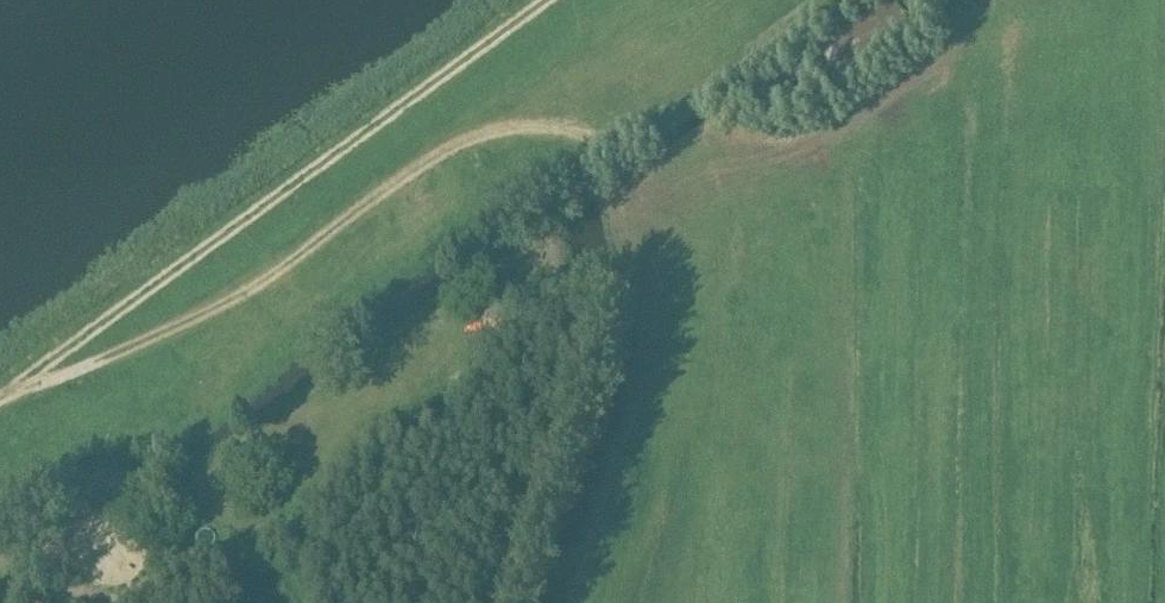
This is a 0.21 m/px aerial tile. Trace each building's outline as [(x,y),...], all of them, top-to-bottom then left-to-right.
[(488,286),(472,296),(483,313),(499,302),(488,286)]
